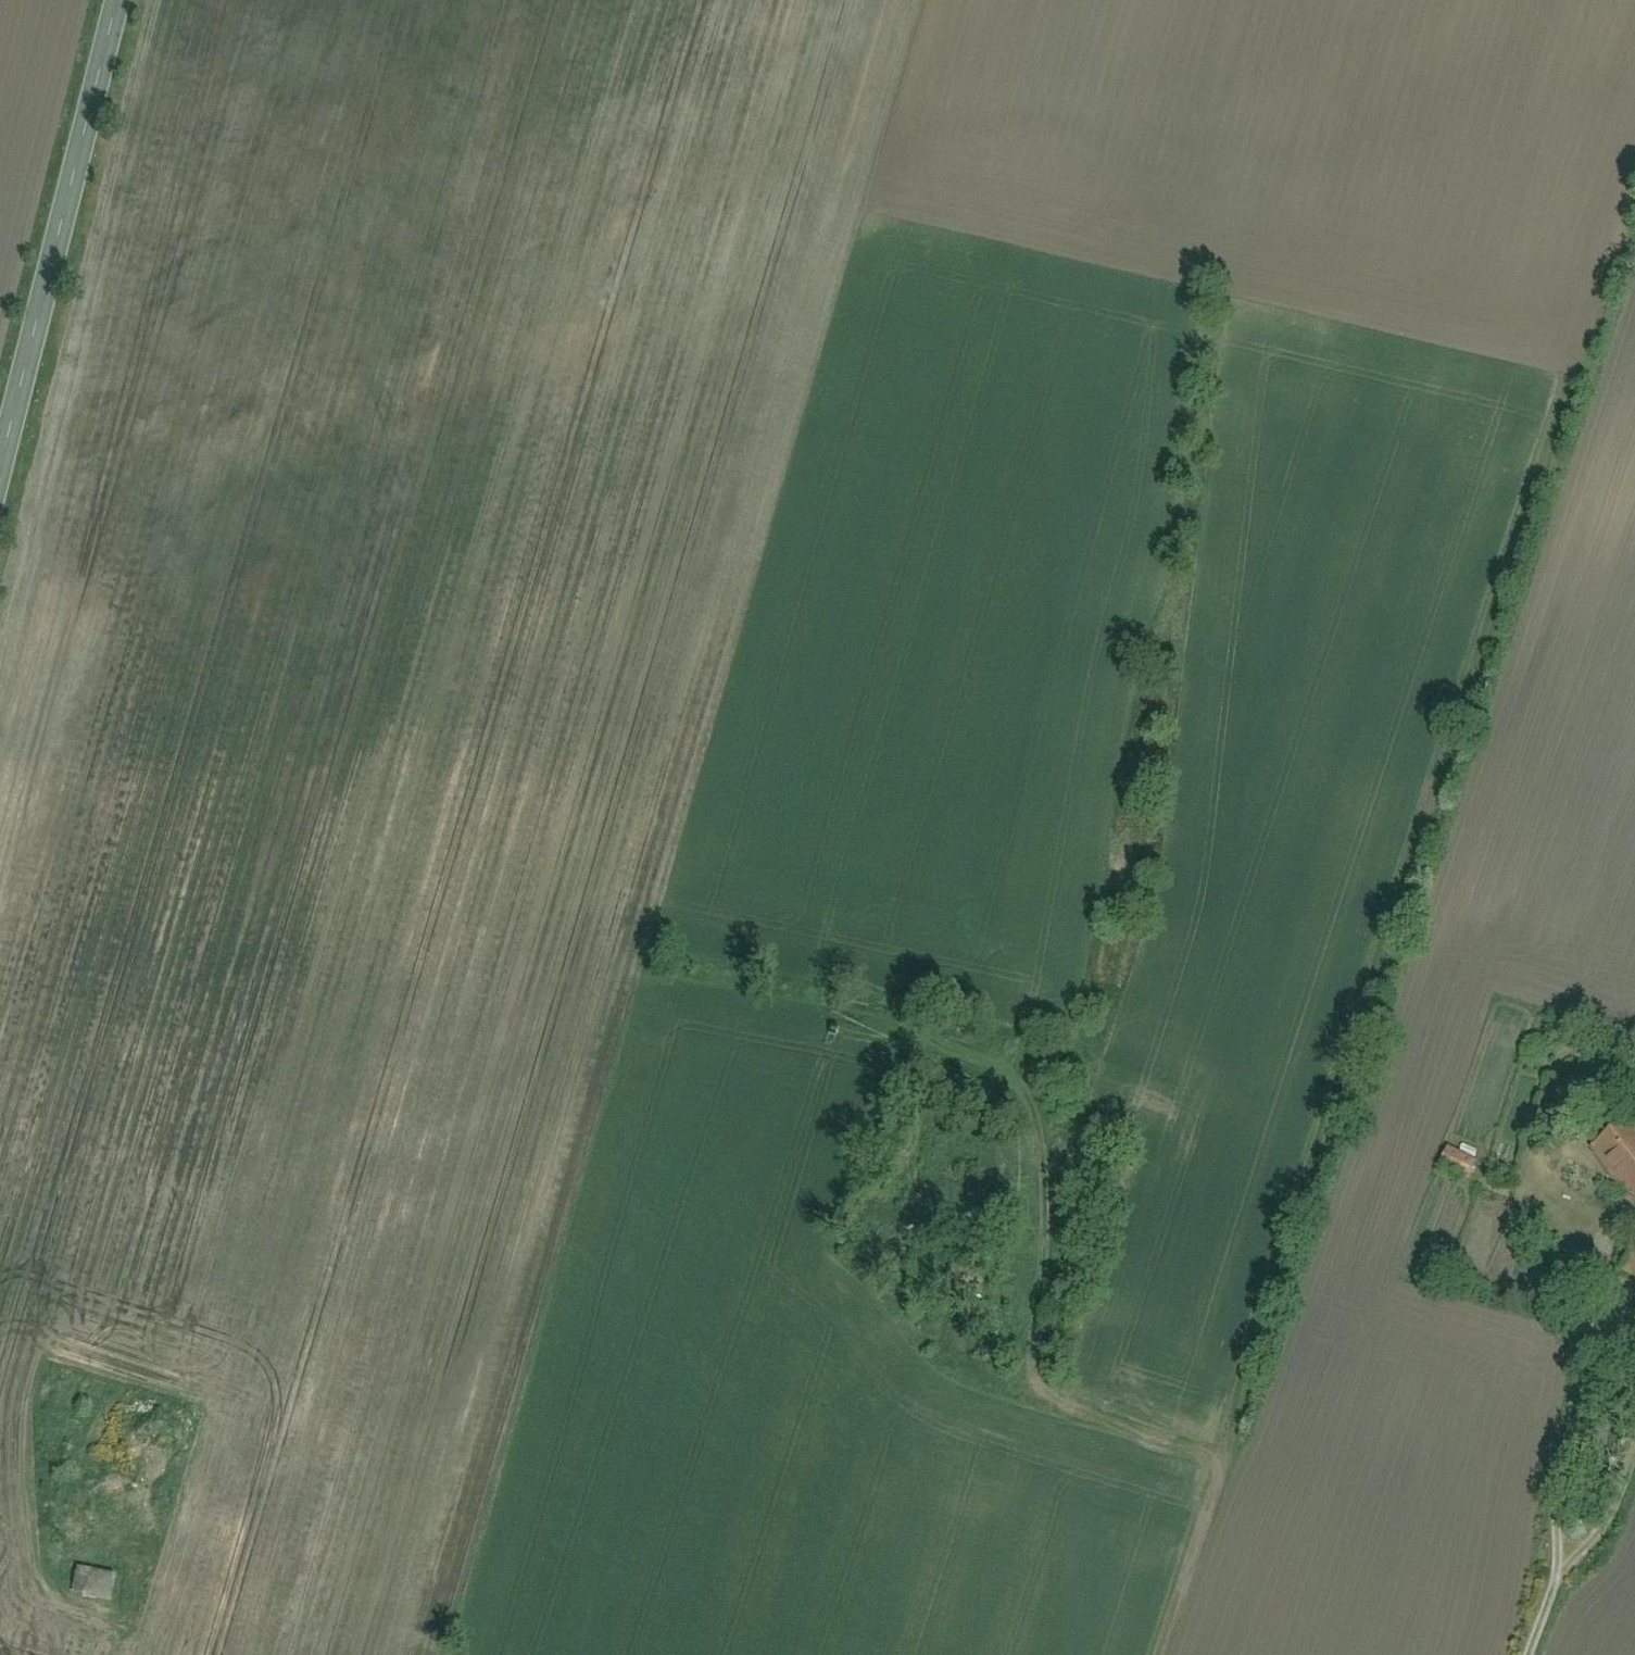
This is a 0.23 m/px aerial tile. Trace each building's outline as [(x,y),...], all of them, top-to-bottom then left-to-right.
[(1598,1158),(1634,1203),(1634,1142),(1628,1134),(1598,1158)] [(1453,1155),(1446,1173),(1474,1185),(1482,1167),(1453,1155)] [(80,1596),(114,1604),(119,1579),(85,1572),(80,1596)]
